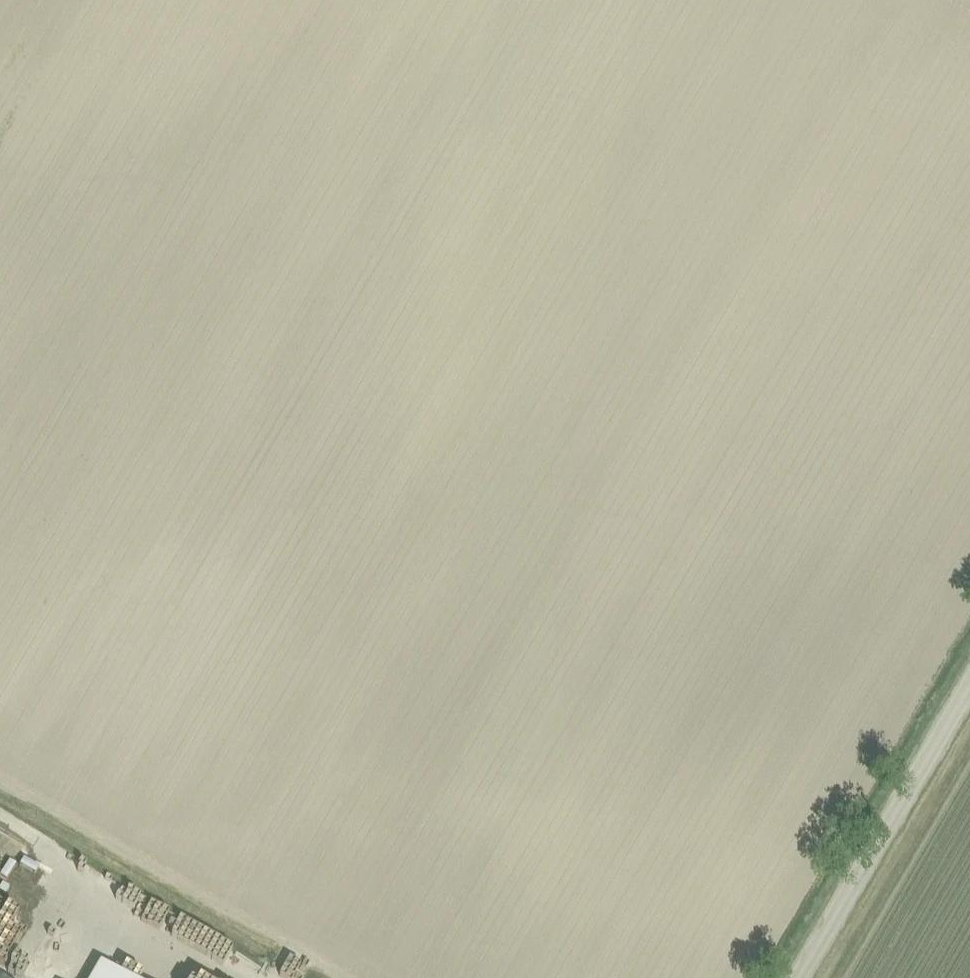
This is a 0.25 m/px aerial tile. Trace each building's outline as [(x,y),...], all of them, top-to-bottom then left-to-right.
[(20,850),(0,841),(0,854),(15,860),(20,850)] [(28,958),(6,948),(1,958),(0,958),(0,965),(21,974),(28,958)] [(205,977),(225,977),(227,974),(198,959),(192,971),(205,977)]
